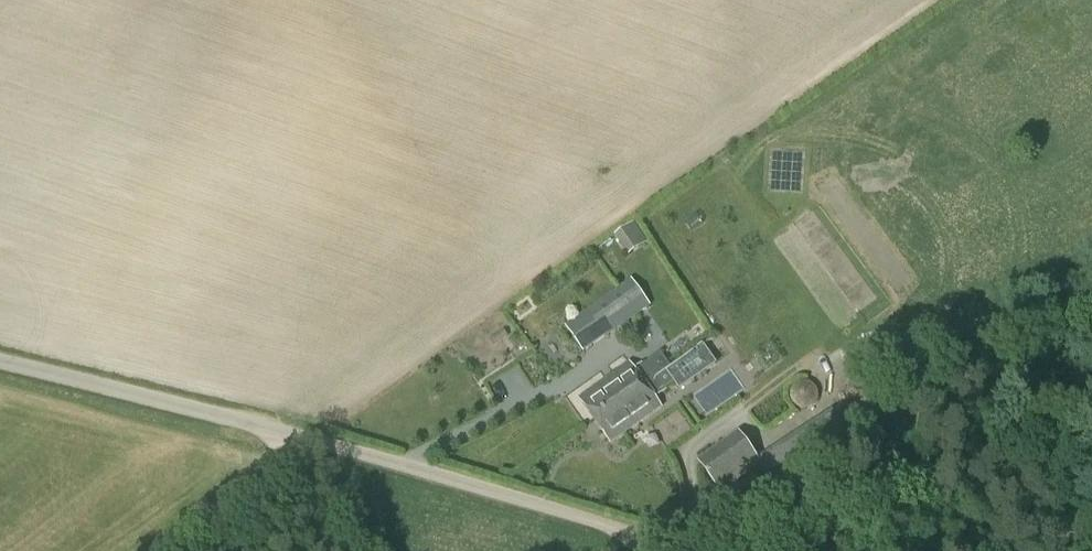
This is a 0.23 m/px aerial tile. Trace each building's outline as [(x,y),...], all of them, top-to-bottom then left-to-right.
[(624,250),(643,237),(634,223),(615,236),(624,250)] [(607,337),(651,306),(631,279),(565,326),(581,348),(604,332),(607,337)] [(593,417),(643,382),(629,362),(579,398),(593,417)] [(804,409),(806,409),(809,409),(811,408),(813,407),(815,405),(816,403),(817,401),(818,399),(818,396),(818,394),(818,392),(817,389),(816,387),(814,385),(813,384),(811,383),(808,382),(806,381),(804,381),(801,382),(799,382),(797,383),(795,385),(793,387),(792,389),(791,391),(791,393),(790,395),(791,398),(791,400),(792,402),(794,404),(795,406),(797,407),(799,408),(802,409),(804,409)] [(643,382),(593,417),(607,436),(657,401),(643,382)] [(720,491),(760,463),(739,433),(699,461),(720,491)]
